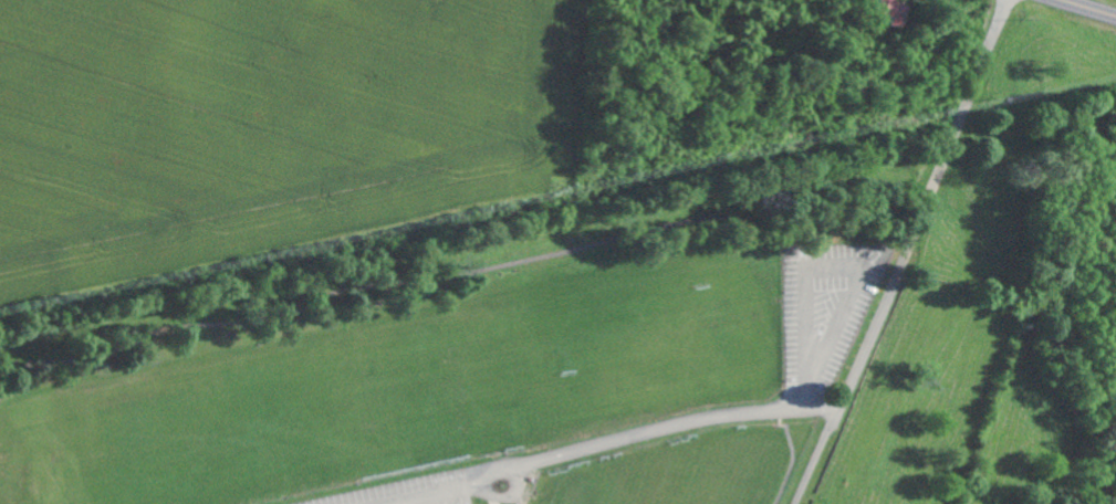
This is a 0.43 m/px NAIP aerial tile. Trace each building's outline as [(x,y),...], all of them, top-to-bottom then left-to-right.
[(878,0),(865,0),(862,17),(888,21),(891,3),(878,1),(878,0)]
